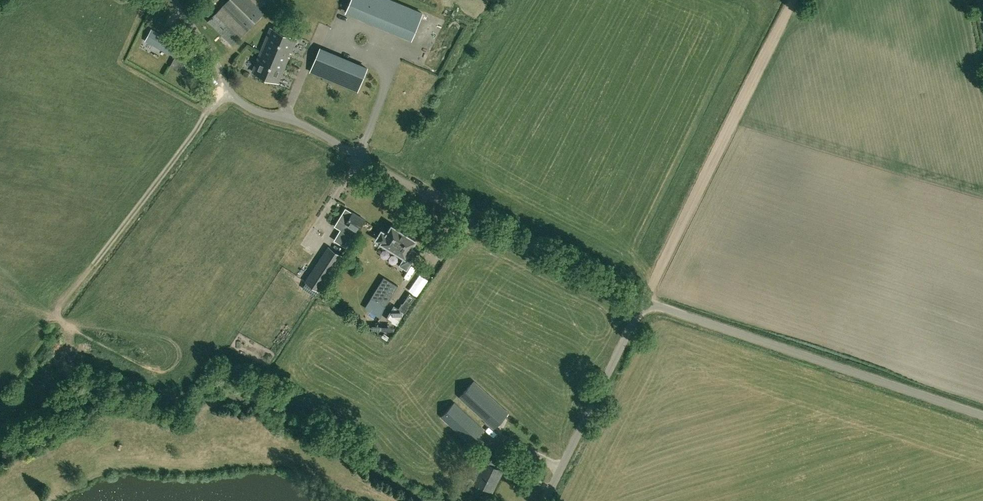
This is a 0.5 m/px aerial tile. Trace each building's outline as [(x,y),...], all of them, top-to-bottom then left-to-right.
[(252,0),(227,0),(224,4),(248,28),(264,11),(252,0)] [(414,36),(423,13),(391,0),(350,0),(347,8),(414,36)] [(209,19),(234,43),(247,29),(223,4),(209,19)] [(296,38),(272,28),(261,53),(286,63),(296,38)] [(189,63),(197,47),(192,45),(189,49),(151,29),(145,40),(189,63)] [(358,90),(367,67),(320,48),(311,71),(358,90)] [(261,53),(254,72),(278,82),(286,63),(261,53)] [(353,211),(346,207),(335,225),(344,231),(344,232),(354,238),(365,218),(353,211)] [(411,247),(416,239),(392,224),(387,232),(382,229),(377,238),(405,255),(400,264),(407,269),(418,251),(411,247)] [(320,291),(344,256),(328,245),(305,281),(320,291)] [(371,297),(385,306),(398,285),(384,276),(371,297)] [(410,293),(399,307),(406,312),(416,297),(410,293)] [(405,311),(394,305),(386,318),(397,324),(405,311)] [(508,412),(474,381),(460,396),(494,427),(508,412)] [(471,443),(484,429),(454,402),(441,416),(471,443)] [(487,451),(482,460),(485,461),(475,481),(490,489),(497,476),(499,477),(502,469),(494,465),(498,457),(487,451)]
